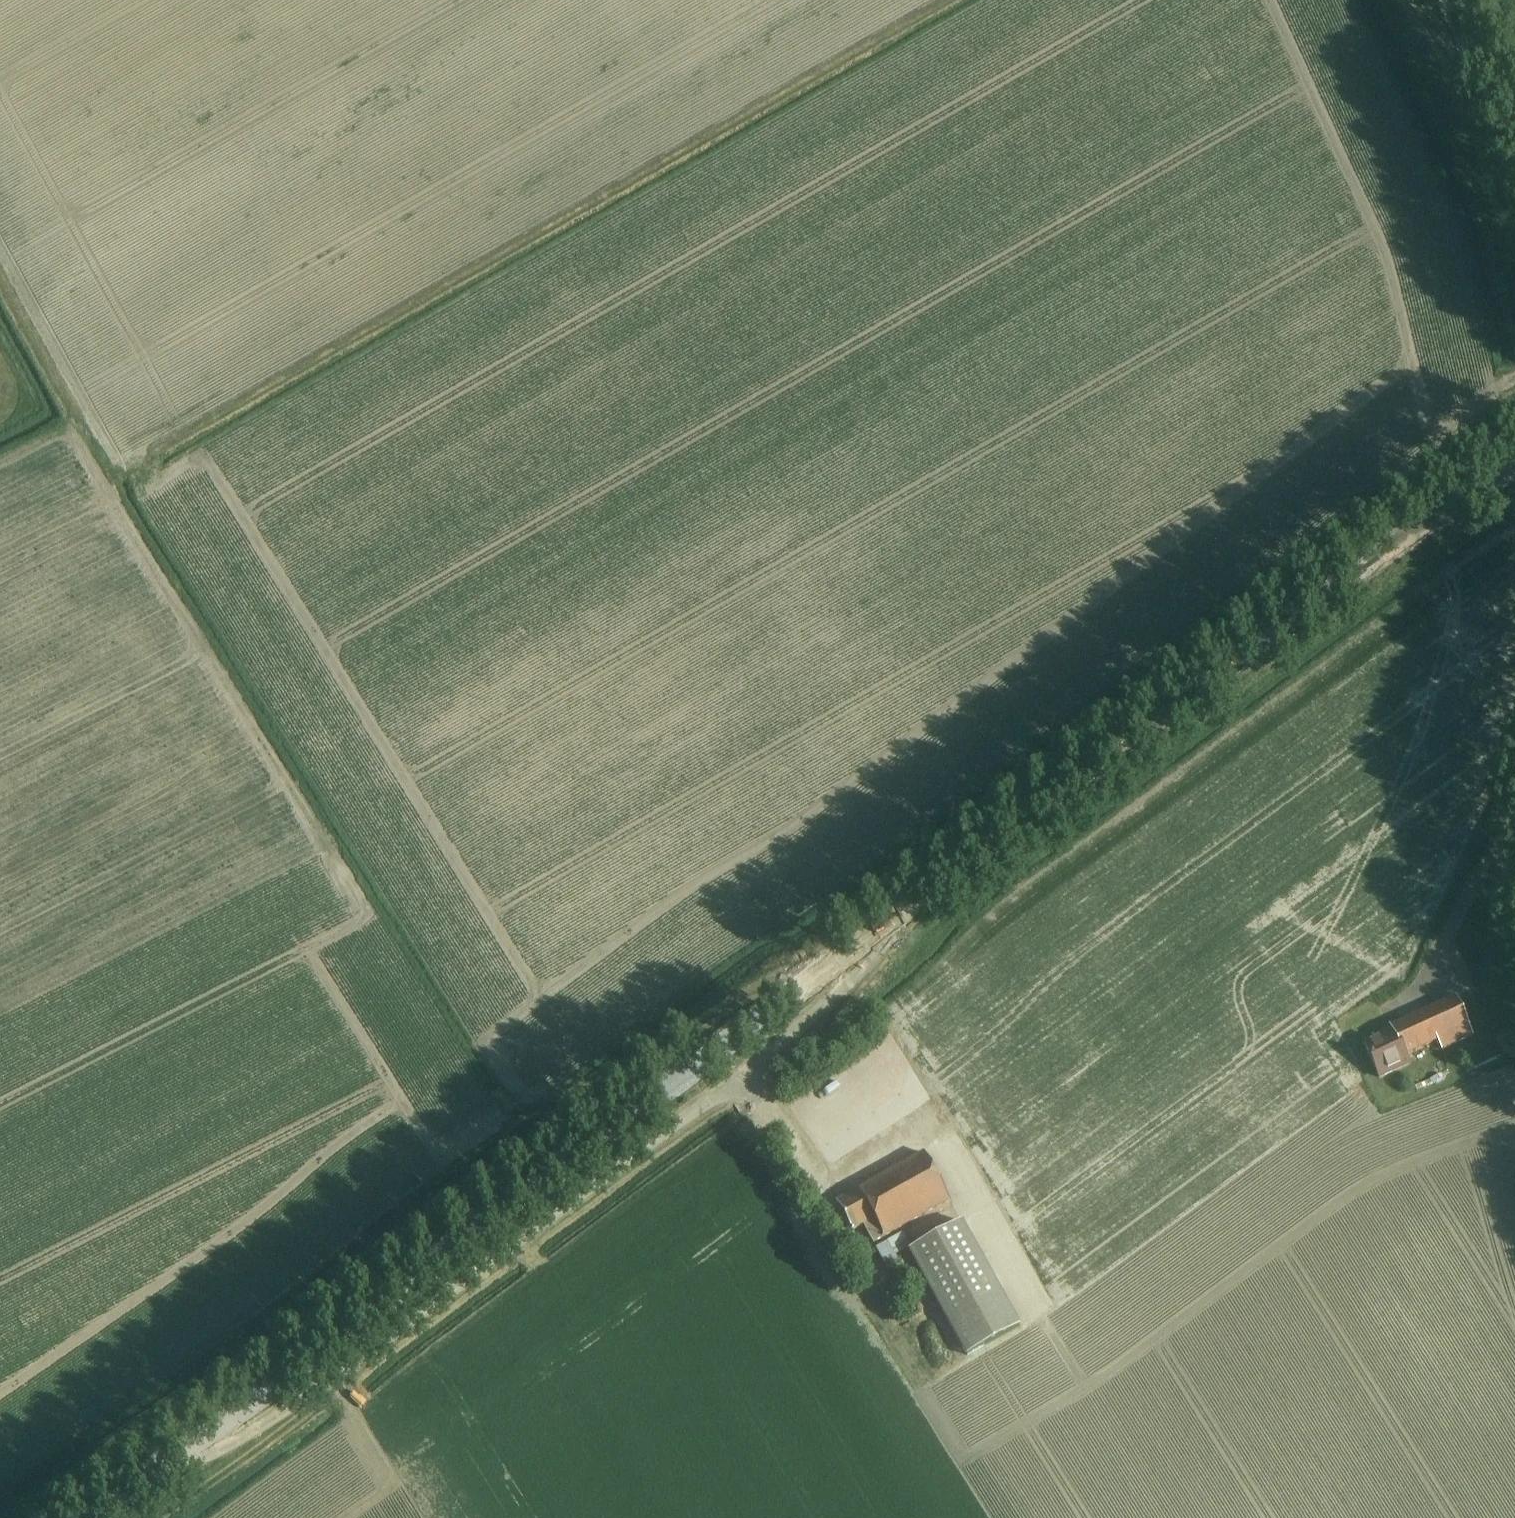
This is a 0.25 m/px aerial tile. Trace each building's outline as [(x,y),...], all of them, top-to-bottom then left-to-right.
[(1404,1057),(1446,1038),(1449,1036),(1448,1033),(1466,1024),(1454,998),(1390,1027),(1391,1030),(1363,1043),(1379,1079),(1408,1065),(1404,1057)] [(852,1231),(863,1225),(873,1244),(950,1201),(924,1154),(836,1203),(852,1231)] [(967,1356),(1019,1327),(961,1222),(909,1251),(967,1356)] [(896,1259),(887,1243),(875,1249),(885,1266),(896,1259)]
